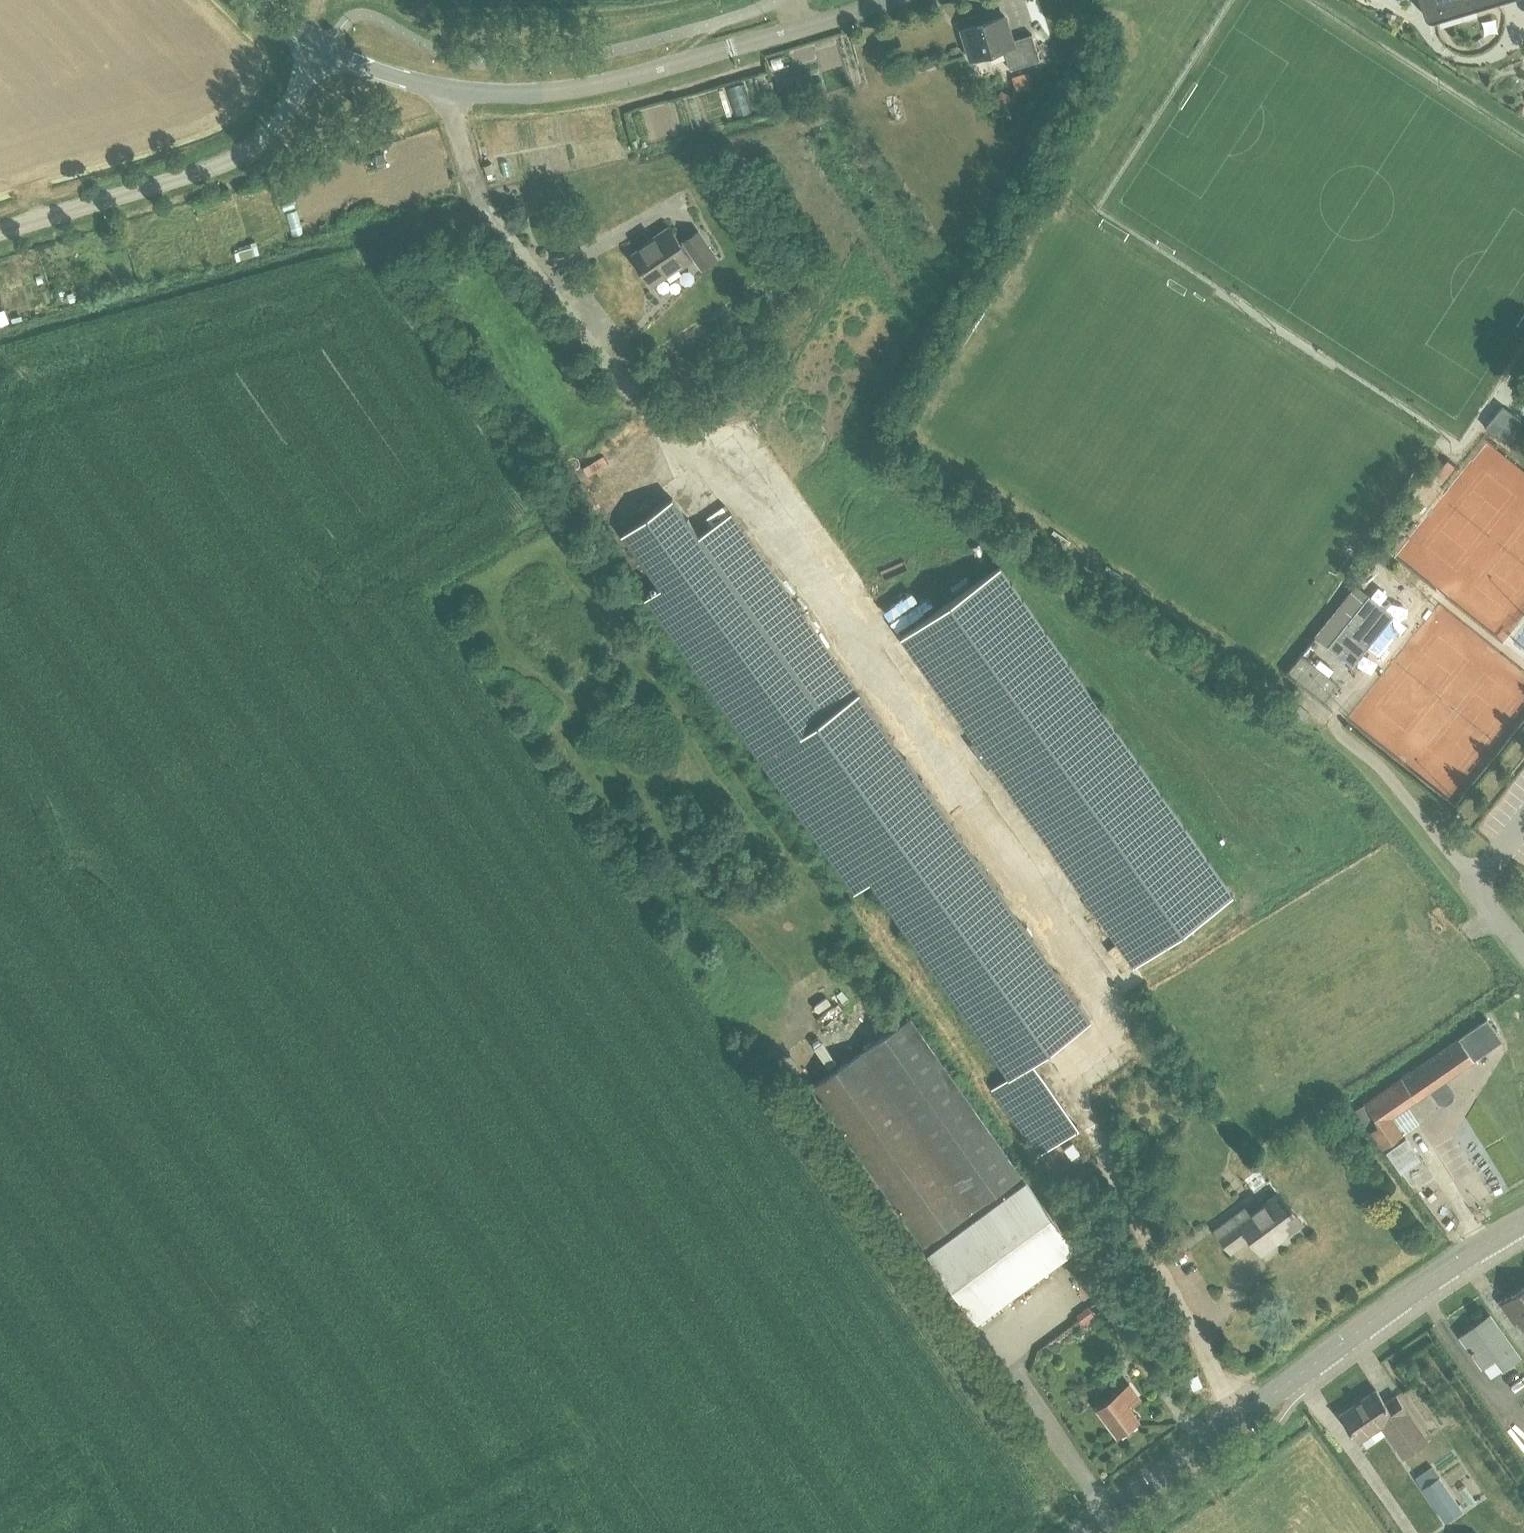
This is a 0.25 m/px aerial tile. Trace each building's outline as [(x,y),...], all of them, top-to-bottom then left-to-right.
[(1425,13),(1425,14),(1425,15),(1426,16),(1427,17),(1428,17),(1428,18),(1429,18),(1430,19),(1431,19),(1432,19),(1433,19),(1434,19),(1435,19),(1498,0),(1421,0),(1425,13)] [(1005,16),(962,29),(971,59),(973,59),(973,60),(976,62),(984,59),(986,56),(985,55),(1004,49),(1011,69),(1041,60),(1033,34),(1013,40),(1005,16)] [(1026,71),(1012,75),(1017,91),(1031,87),(1026,71)] [(731,84),(741,111),(755,106),(745,79),(731,84)] [(547,158),(564,155),(562,145),(545,148),(547,158)] [(384,152),(375,154),(378,166),(387,163),(384,152)] [(701,268),(716,258),(698,231),(682,241),(683,243),(681,244),(669,227),(653,238),(654,239),(631,254),(652,285),(678,267),(679,269),(695,259),(701,268)] [(241,250),(235,252),(237,259),(264,252),(262,244),(258,245),(257,241),(239,246),(241,250)] [(94,282),(80,287),(83,297),(98,292),(94,282)] [(69,295),(65,296),(66,300),(70,299),(71,302),(76,301),(74,293),(69,294),(69,295)] [(0,311),(0,325),(9,323),(5,309),(0,311)] [(733,315),(723,322),(729,330),(738,323),(733,315)] [(717,322),(707,329),(714,340),(724,333),(717,322)] [(1503,407),(1487,428),(1506,442),(1522,421),(1503,407)] [(854,894),(871,882),(1008,1076),(991,1088),(1038,1154),(1078,1126),(1032,1060),(1089,1020),(731,513),(699,535),(673,499),(623,533),(662,588),(646,599),(854,894)] [(1133,966),(1232,897),(1000,568),(902,637),(1133,966)] [(1370,595),(1369,596),(1357,586),(1318,636),(1329,645),(1329,646),(1354,666),(1365,652),(1362,649),(1366,644),(1369,647),(1394,615),(1370,595)] [(1300,706),(1295,712),(1304,719),(1309,713),(1305,710),(1300,706)] [(1027,1182),(912,1018),(813,1087),(930,1253),(929,1254),(978,1321),(1075,1250),(1026,1183),(1027,1182)] [(1503,1040),(1488,1018),(1459,1039),(1474,1060),(1503,1040)] [(1454,1092),(1446,1080),(1474,1060),(1459,1039),(1367,1102),(1381,1123),(1372,1129),(1384,1147),(1404,1133),(1393,1117),(1431,1090),(1440,1103),(1446,1103),(1453,1099),(1454,1092)] [(1262,1253),(1303,1223),(1292,1207),(1291,1208),(1280,1193),(1251,1214),(1246,1207),(1215,1230),(1232,1253),(1251,1239),(1262,1253)] [(1506,1302),(1523,1326),(1523,1289),(1506,1302)] [(1088,1306),(1077,1314),(1084,1322),(1094,1314),(1088,1306)] [(1491,1379),(1504,1370),(1520,1358),(1489,1315),(1460,1337),(1483,1367),(1491,1379)] [(1192,1377),(1189,1378),(1193,1387),(1194,1389),(1197,1388),(1200,1387),(1203,1386),(1201,1382),(1200,1378),(1198,1375),(1194,1376),(1192,1377)] [(1131,1407),(1141,1400),(1130,1385),(1098,1408),(1118,1435),(1139,1420),(1131,1407)] [(1403,1458),(1427,1441),(1396,1396),(1385,1404),(1375,1390),(1338,1416),(1357,1442),(1380,1426),(1403,1458)] [(1446,1521),(1462,1510),(1434,1469),(1418,1480),(1446,1521)]
